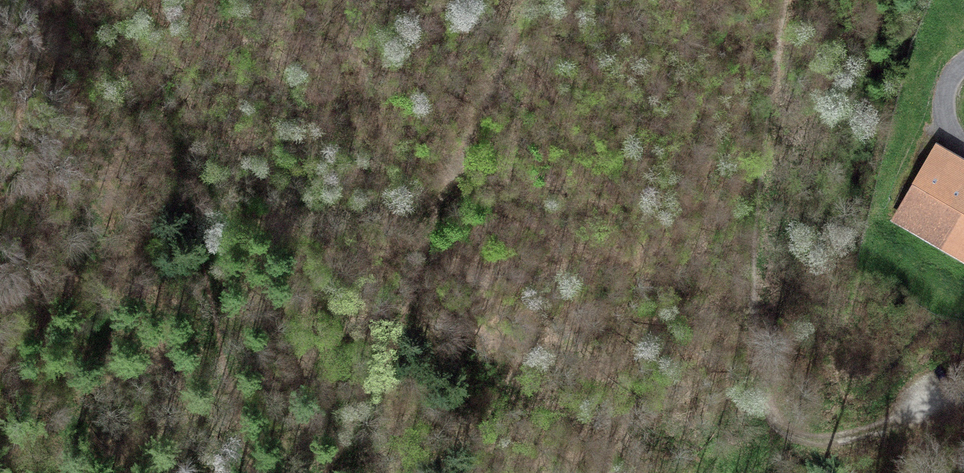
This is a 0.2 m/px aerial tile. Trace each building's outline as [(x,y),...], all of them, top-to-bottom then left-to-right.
[(897,219),(963,258),(963,171),(935,154),(897,219)]
